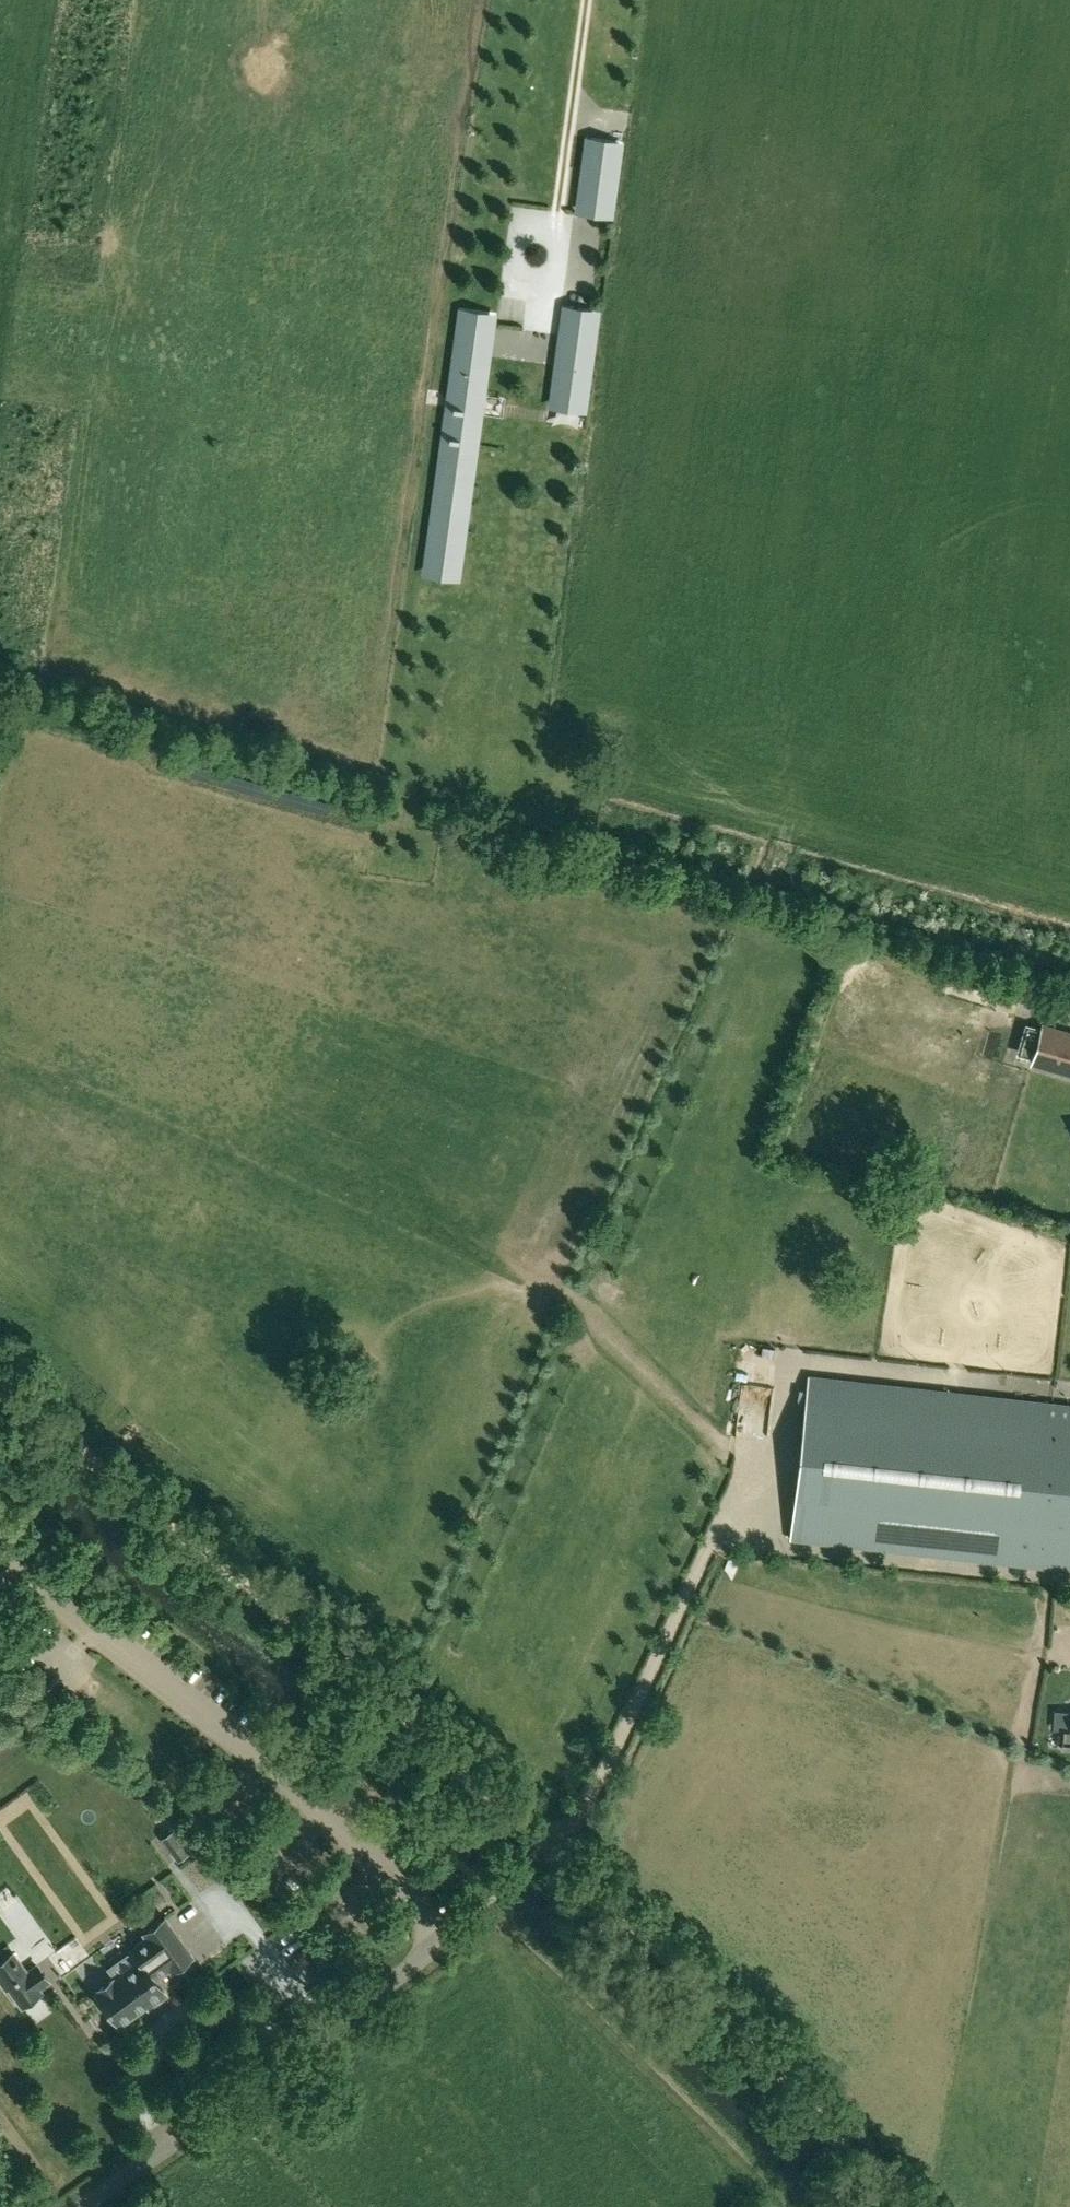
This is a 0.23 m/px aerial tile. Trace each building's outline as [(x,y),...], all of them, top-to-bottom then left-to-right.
[(589,142),(580,210),(609,214),(618,146),(589,142)] [(457,566),(492,312),(463,308),(428,562),(457,566)] [(555,395),(584,399),(595,314),(566,310),(555,395)] [(1032,1063),(1069,1074),(1069,1033),(1043,1026),(1032,1063)] [(795,1509),(794,1513),(1069,1543),(1069,1432),(806,1403),(795,1509)] [(1069,1730),(1062,1729),(1061,1749),(1069,1749),(1069,1727),(1069,1730)] [(177,1861),(194,1849),(177,1826),(161,1838),(177,1861)] [(430,1878),(425,1884),(433,1892),(438,1886),(430,1878)] [(171,1972),(192,1956),(164,1918),(143,1933),(147,1938),(131,1949),(140,1961),(116,1979),(115,1977),(97,1990),(98,1992),(96,1993),(106,2007),(104,2009),(114,2023),(116,2021),(119,2025),(147,2005),(148,2007),(154,2003),(153,2000),(164,1992),(155,1979),(169,1969),(171,1972)] [(315,2020),(329,2012),(284,1937),(251,1957),(285,2012),(304,2001),(315,2020)] [(37,1963),(27,1971),(13,1952),(0,1961),(0,1983),(6,1991),(9,1989),(22,2008),(43,1992),(41,1990),(51,1982),(37,1963)]
